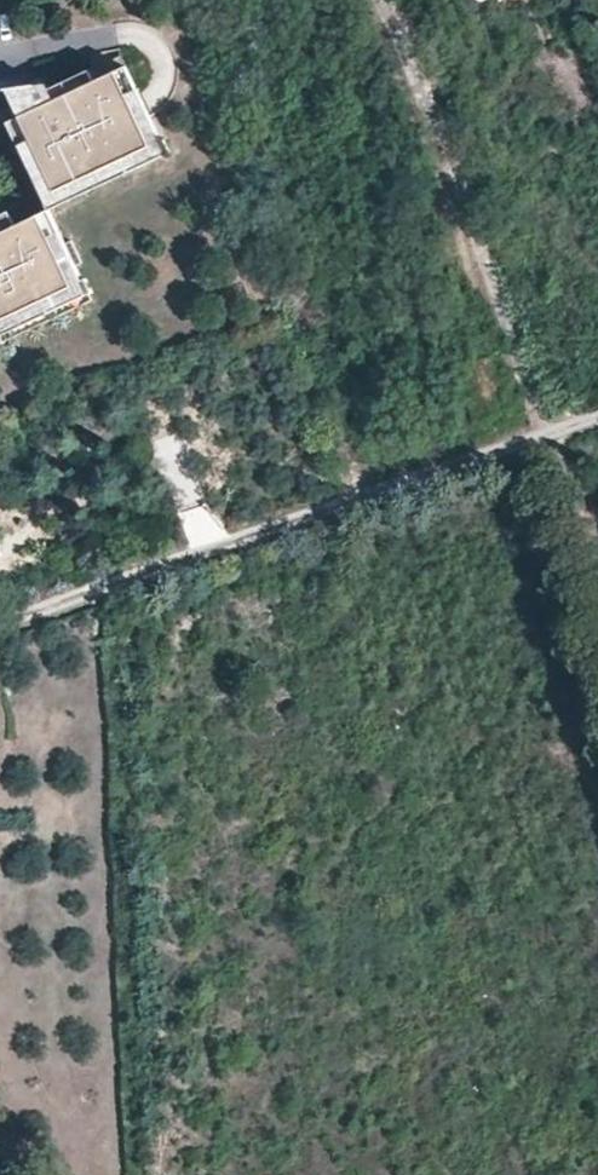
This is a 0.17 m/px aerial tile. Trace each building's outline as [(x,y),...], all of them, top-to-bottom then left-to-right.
[(125,64),(120,53),(87,68),(93,79),(125,64)] [(160,138),(125,64),(93,79),(87,68),(44,88),(49,100),(6,120),(41,195),(160,138)] [(46,205),(166,150),(160,138),(41,195),(46,205)] [(46,205),(15,223),(8,209),(0,213),(0,317),(81,279),(46,205)] [(90,298),(81,279),(0,317),(0,340),(90,298)] [(587,458),(593,483),(597,482),(597,455),(587,458)]
